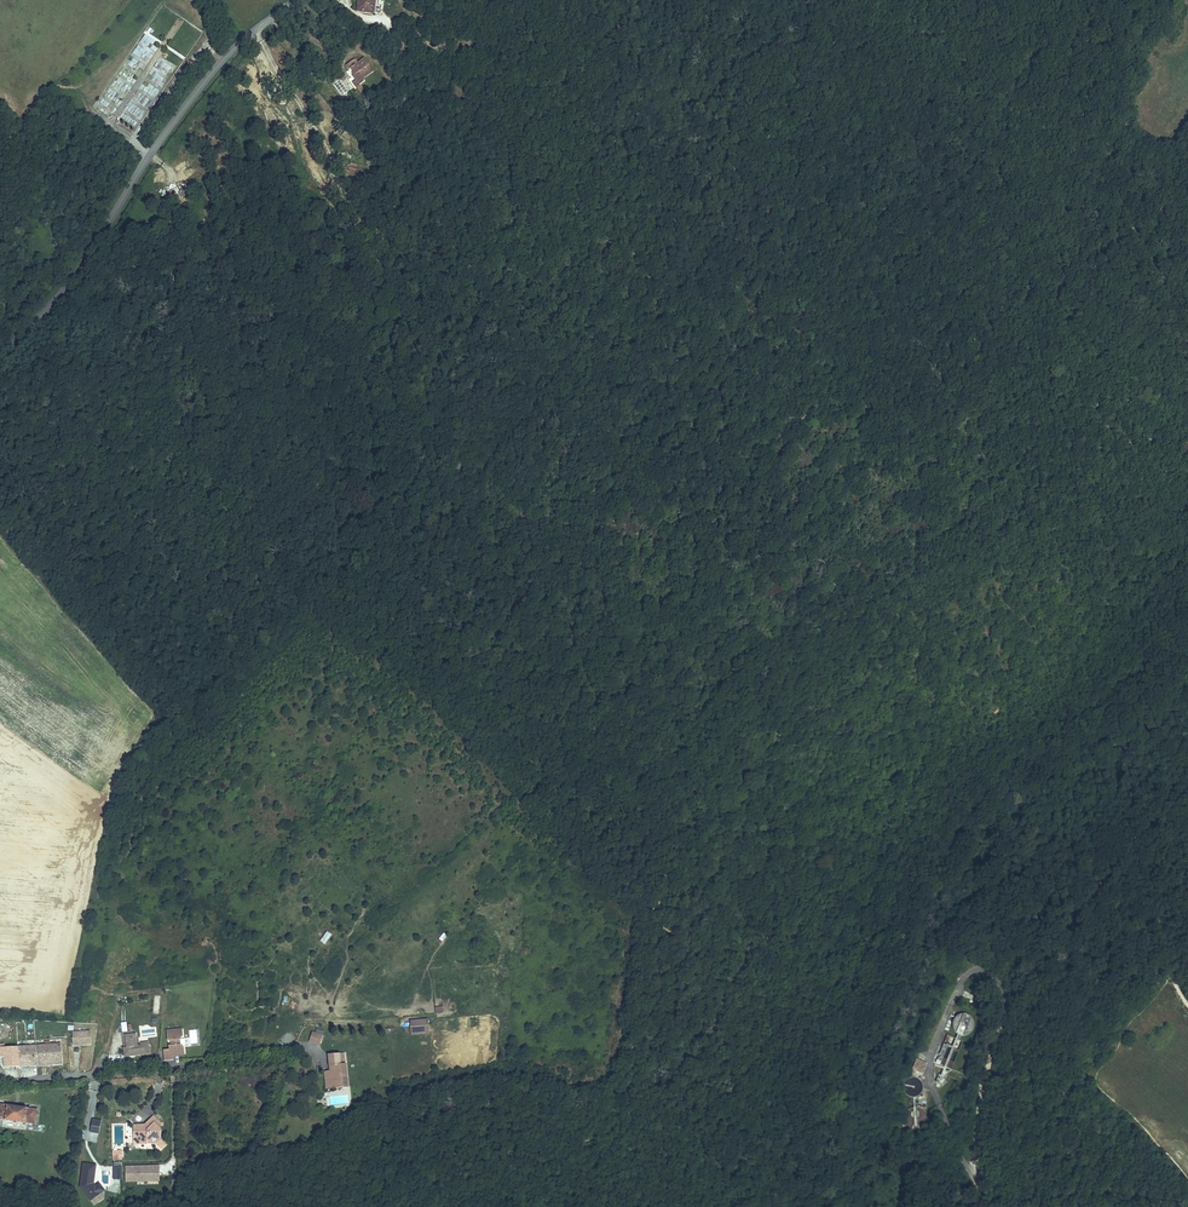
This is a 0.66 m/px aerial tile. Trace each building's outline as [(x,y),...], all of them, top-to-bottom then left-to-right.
[(360,11),(374,13),(375,0),(362,0),(360,11)] [(355,85),(357,89),(368,81),(365,77),(374,71),(364,57),(355,64),(353,61),(344,68),(348,74),(351,72),(354,75),(354,77),(358,83),(355,85)] [(127,79),(133,84),(136,80),(129,76),(127,79)] [(145,89),(153,97),(159,91),(150,83),(145,89)] [(127,111),(140,118),(144,110),(131,103),(127,111)] [(444,942),(447,934),(442,932),(439,940),(444,942)] [(951,1031),(970,1036),(974,1015),(956,1011),(951,1031)] [(428,1020),(411,1021),(412,1032),(413,1032),(428,1031),(428,1025),(428,1020)] [(182,1029),(167,1031),(168,1041),(171,1040),(171,1046),(169,1046),(169,1050),(163,1050),(164,1061),(173,1060),(173,1055),(184,1054),(183,1048),(180,1045),(180,1040),(182,1036),(182,1029)] [(72,1032),(73,1046),(78,1045),(78,1044),(85,1043),(85,1045),(91,1044),(91,1031),(72,1032)] [(135,1031),(122,1033),(125,1056),(132,1056),(132,1053),(135,1053),(135,1055),(149,1053),(149,1047),(141,1047),(141,1045),(137,1046),(135,1031)] [(312,1032),(309,1041),(320,1045),(323,1035),(312,1032)] [(944,1042),(935,1062),(945,1067),(954,1047),(944,1042)] [(0,1048),(0,1058),(5,1057),(6,1060),(5,1060),(5,1061),(6,1061),(6,1067),(37,1065),(52,1064),(62,1063),(61,1044),(50,1044),(29,1046),(0,1048)] [(342,1054),(328,1055),(329,1066),(332,1066),(332,1071),(330,1071),(327,1072),(328,1077),(330,1077),(331,1083),(336,1082),(337,1087),(343,1087),(342,1081),(347,1081),(345,1064),(343,1064),(342,1054)] [(913,1068),(923,1073),(927,1063),(917,1058),(913,1068)] [(938,1067),(932,1080),(943,1085),(948,1071),(938,1067)] [(327,1072),(325,1072),(326,1089),(337,1087),(336,1082),(331,1083),(330,1077),(328,1077),(327,1072)] [(0,1104),(0,1119),(36,1124),(38,1109),(0,1104)] [(154,1116),(150,1119),(160,1129),(160,1122),(154,1116)] [(139,1125),(134,1125),(134,1137),(137,1137),(137,1139),(139,1141),(141,1141),(141,1144),(155,1143),(161,1149),(166,1144),(161,1139),(159,1139),(160,1138),(160,1129),(150,1119),(147,1123),(151,1126),(147,1129),(144,1130),(139,1125)] [(101,1121),(93,1120),(91,1132),(99,1133),(101,1121)] [(90,1200),(101,1192),(95,1185),(94,1183),(96,1164),(84,1162),(80,1186),(90,1200)] [(124,1165),(125,1183),(159,1182),(159,1165),(124,1165)] [(95,1185),(101,1192),(105,1190),(99,1182),(95,1185)]
